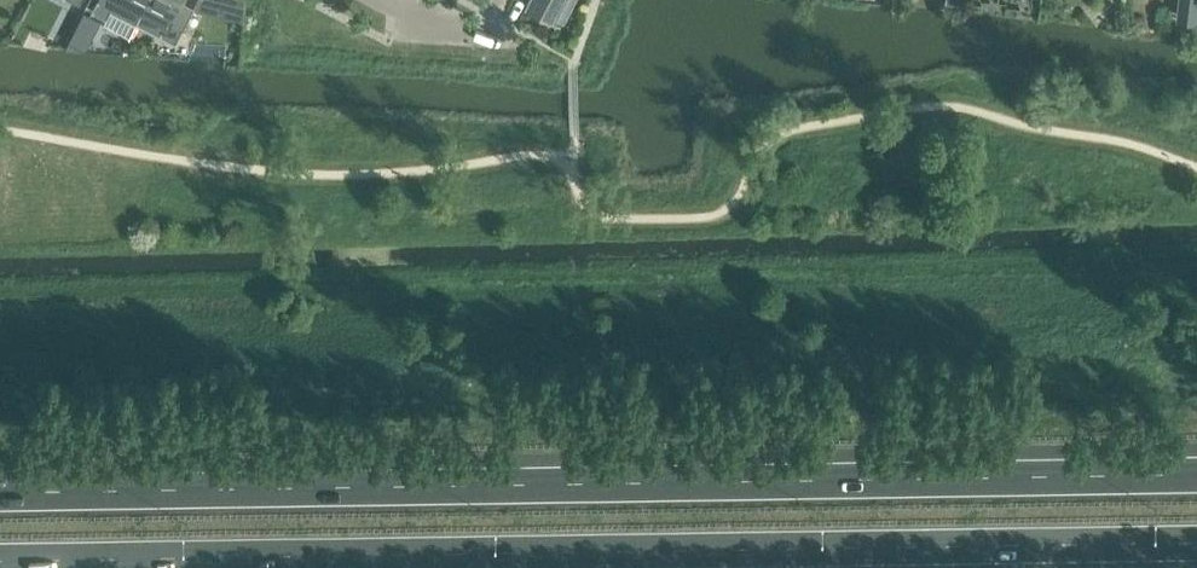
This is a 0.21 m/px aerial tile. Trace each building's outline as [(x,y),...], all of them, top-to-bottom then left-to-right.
[(143,10),(148,0),(98,0),(93,10),(107,17),(111,10),(137,23),(143,10)] [(143,10),(168,23),(165,30),(179,38),(194,11),(181,4),(183,0),(148,0),(143,10)] [(245,21),(247,0),(198,0),(196,6),(194,9),(245,21)] [(526,2),(556,17),(564,0),(527,0),(526,2)] [(1178,9),(1196,11),(1196,0),(1179,0),(1178,9)] [(67,12),(59,29),(70,34),(79,17),(67,12)]
